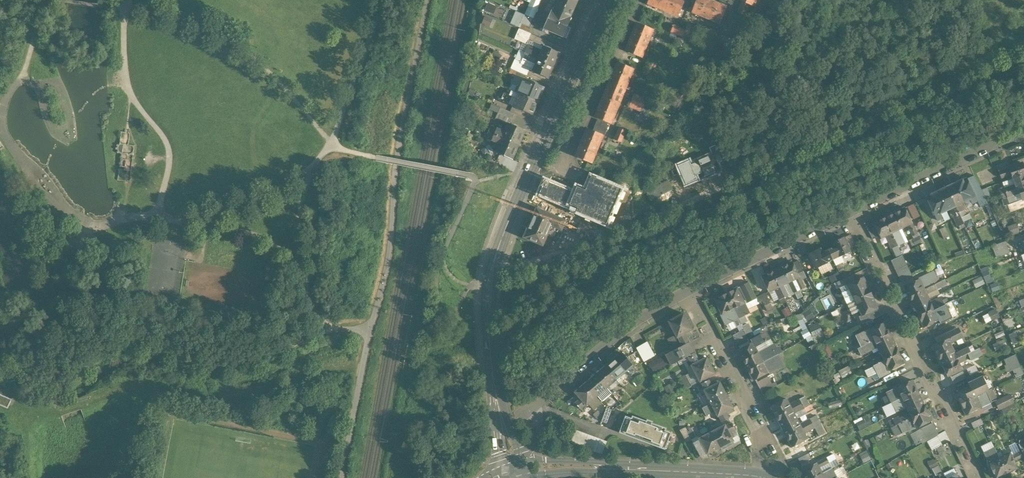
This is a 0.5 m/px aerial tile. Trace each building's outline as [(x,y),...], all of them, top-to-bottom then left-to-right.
[(525,15),(533,19),(541,0),(532,0),(525,15)] [(551,10),(542,32),(546,33),(547,31),(566,39),(570,28),(567,27),(571,19),(570,18),(578,0),(577,0),(556,0),(558,1),(554,11),(551,10)] [(684,0),(649,0),(647,4),(678,17),(680,11),(681,11),(682,8),(681,8),(684,0)] [(711,1),(708,0),(697,0),(692,13),(720,24),(726,7),(714,2),(711,1)] [(749,5),(742,2),(738,14),(744,16),(749,5)] [(489,3),(487,12),(502,16),(504,7),(489,3)] [(525,15),(517,12),(512,26),(519,29),(526,32),(533,19),(525,15)] [(483,23),(491,26),(494,18),(486,15),(483,23)] [(653,30),(636,24),(631,36),(630,39),(625,51),(642,58),(653,30)] [(679,28),(673,26),(671,32),(677,35),(679,28)] [(685,31),(679,28),(677,35),(683,37),(685,31)] [(716,33),(704,28),(701,35),(713,40),(716,33)] [(526,32),(519,29),(514,39),(526,44),(531,34),(526,32)] [(541,51),(529,45),(525,53),(538,59),(541,51)] [(559,53),(543,46),(538,59),(554,66),(559,53)] [(525,53),(522,59),(535,64),(538,59),(525,53)] [(522,59),(516,56),(511,69),(516,72),(520,63),(522,59)] [(535,64),(522,59),(520,63),(533,69),(535,64)] [(554,66),(538,59),(535,64),(533,69),(533,70),(532,72),(548,79),(554,66)] [(656,64),(650,62),(647,68),(654,70),(656,64)] [(533,69),(520,63),(516,72),(525,76),(527,76),(530,68),(533,70),(533,69)] [(611,78),(601,102),(600,102),(599,105),(600,105),(595,117),(611,124),(633,70),(617,63),(612,75),(611,75),(610,78),(611,78)] [(654,70),(647,68),(645,74),(651,76),(654,70)] [(516,72),(511,69),(509,73),(515,76),(521,78),(523,79),(524,79),(525,76),(516,72)] [(512,91),(515,93),(518,87),(521,78),(515,76),(509,90),(512,91)] [(544,88),(524,79),(523,79),(520,88),(518,87),(515,93),(520,95),(538,102),(544,88)] [(509,96),(504,93),(500,101),(512,107),(516,99),(518,99),(520,95),(515,93),(512,91),(509,96)] [(538,102),(520,95),(518,99),(516,99),(512,107),(532,115),(538,102)] [(646,100),(634,95),(629,107),(641,112),(644,106),(646,100)] [(476,101),(470,106),(475,112),(481,107),(476,101)] [(500,108),(491,104),(489,109),(498,113),(500,108)] [(650,108),(644,106),(641,112),(639,116),(644,117),(644,118),(646,119),(650,108)] [(514,114),(500,108),(498,113),(496,118),(508,124),(509,124),(514,114)] [(608,125),(597,120),(595,126),(606,131),(608,125)] [(509,124),(508,124),(505,132),(502,138),(519,145),(525,131),(509,124)] [(497,129),(491,126),(488,132),(494,135),(497,129)] [(606,131),(595,126),(593,132),(603,136),(604,136),(606,131)] [(626,131),(619,128),(617,134),(623,137),(626,131)] [(505,132),(497,129),(494,135),(502,138),(505,132)] [(593,132),(587,129),(582,141),(581,141),(580,144),(580,145),(575,157),(592,164),(603,136),(593,132)] [(121,132),(120,144),(122,144),(124,144),(128,145),(130,133),(126,133),(121,132)] [(494,135),(488,132),(485,138),(492,141),(494,135)] [(623,137),(617,134),(614,140),(621,143),(623,137)] [(502,138),(494,135),(492,141),(499,144),(502,138)] [(519,145),(502,138),(499,144),(496,153),(512,160),(519,145)] [(458,139),(455,147),(464,151),(467,143),(458,139)] [(128,145),(124,144),(122,154),(126,154),(133,154),(134,146),(128,145)] [(133,154),(126,154),(122,154),(121,153),(120,166),(122,167),(125,167),(124,170),(131,171),(133,154)] [(712,155),(693,163),(698,174),(701,173),(703,178),(719,171),(712,155)] [(700,179),(698,174),(693,163),(691,158),(676,164),(685,185),(700,179)] [(1021,163),(1016,164),(1015,166),(1009,168),(1011,175),(1012,179),(1023,175),(1023,168),(1023,163),(1021,163)] [(1000,179),(1011,175),(1009,168),(998,172),(1000,179)] [(117,180),(130,182),(131,171),(124,170),(119,169),(117,180)] [(608,222),(624,186),(593,172),(586,187),(578,183),(575,188),(570,200),(579,204),(577,209),(608,222)] [(1012,179),(1014,185),(1016,189),(1017,189),(1023,187),(1023,175),(1012,179)] [(570,200),(575,188),(547,176),(540,192),(569,204),(570,200)] [(969,185),(966,179),(955,184),(963,202),(970,199),(975,197),(969,185)] [(667,181),(646,192),(650,200),(672,190),(667,181)] [(977,182),(969,185),(975,197),(977,201),(984,198),(977,182)] [(955,184),(946,188),(955,206),(961,204),(963,202),(955,184)] [(1014,185),(1003,188),(1005,193),(1016,189),(1014,185)] [(955,206),(946,188),(938,192),(947,210),(949,209),(955,206)] [(1016,189),(1005,193),(1007,198),(1019,194),(1017,189),(1016,189)] [(947,210),(938,192),(926,198),(935,216),(940,214),(946,211),(947,210)] [(1019,194),(1007,198),(1009,204),(1021,200),(1019,194)] [(984,198),(977,201),(977,202),(980,208),(988,205),(984,198)] [(961,204),(955,206),(958,213),(964,210),(961,204)] [(955,206),(949,209),(952,216),(954,215),(958,213),(955,206)] [(912,224),(905,208),(894,213),(902,229),(907,226),(912,224)] [(537,209),(528,228),(547,235),(551,226),(555,217),(537,209)] [(951,222),(946,211),(940,214),(942,218),(940,219),(942,226),(951,222)] [(902,229),(894,213),(884,218),(891,233),(896,231),(902,229)] [(565,221),(555,217),(551,226),(561,230),(565,221)] [(884,218),(873,223),(879,234),(881,238),(886,236),(891,233),(884,218)] [(871,238),(879,234),(873,223),(866,227),(871,238)] [(917,234),(912,224),(907,226),(912,236),(917,234)] [(547,235),(528,228),(524,237),(542,246),(547,235)] [(896,231),(891,233),(896,244),(899,243),(901,242),(896,231)] [(891,233),(886,236),(891,246),(896,244),(891,233)] [(855,245),(850,235),(845,237),(850,248),(855,245)] [(843,237),(832,243),(834,247),(828,250),(832,259),(837,257),(839,256),(839,257),(850,252),(843,237)] [(1005,242),(992,246),(995,255),(1008,250),(1005,242)] [(898,248),(893,250),(897,258),(902,256),(898,248)] [(819,249),(808,254),(815,269),(826,263),(826,262),(828,261),(832,259),(828,250),(821,253),(819,249)] [(904,261),(902,256),(897,258),(892,261),(894,266),(904,261)] [(798,261),(793,264),(798,274),(804,272),(798,261)] [(904,261),(894,266),(896,271),(907,266),(904,261)] [(792,262),(782,267),(789,283),(794,280),(799,277),(798,274),(793,264),(792,262)] [(907,266),(896,271),(899,276),(909,271),(907,266)] [(782,267),(772,272),(779,287),(783,285),(789,283),(782,267)] [(987,267),(980,270),(986,284),(995,281),(992,273),(990,273),(987,267)] [(847,276),(843,268),(837,270),(841,278),(847,276)] [(909,271),(899,276),(901,281),(911,276),(909,271)] [(772,272),(761,277),(768,292),(774,289),(779,287),(772,272)] [(807,279),(804,272),(798,274),(799,277),(801,281),(807,279)] [(837,282),(840,289),(847,285),(856,281),(853,275),(837,282)] [(799,277),(794,280),(799,290),(804,288),(801,281),(799,277)] [(856,281),(847,285),(855,301),(870,293),(863,278),(856,281)] [(919,280),(904,287),(909,297),(924,290),(922,286),(919,280)] [(932,281),(922,286),(924,290),(934,285),(932,281)] [(749,283),(739,287),(747,303),(756,299),(749,283)] [(783,285),(779,287),(784,298),(788,296),(783,285)] [(934,285),(924,290),(926,295),(936,289),(934,285)] [(779,287),(774,289),(779,300),(784,298),(779,287)] [(736,289),(726,294),(733,309),(744,303),(741,297),(742,297),(739,291),(738,292),(736,289)] [(924,290),(909,297),(913,308),(929,300),(926,295),(924,290)] [(870,293),(855,301),(862,316),(875,310),(877,309),(870,293)] [(726,294),(715,300),(716,303),(715,303),(718,309),(719,308),(722,313),(722,314),(728,311),(733,321),(738,319),(733,309),(726,294)] [(936,296),(929,300),(931,306),(939,302),(936,296)] [(767,298),(762,300),(767,311),(772,309),(767,298)] [(929,300),(913,308),(918,317),(933,310),(931,306),(929,300)] [(939,302),(931,306),(933,310),(944,305),(942,301),(939,302)] [(744,303),(733,309),(738,319),(741,324),(747,321),(744,316),(749,314),(744,303)] [(944,305),(933,310),(938,321),(949,316),(946,309),(944,305)] [(789,306),(783,310),(787,317),(793,313),(789,306)] [(875,310),(862,316),(859,318),(862,325),(878,317),(875,310)] [(933,310),(918,317),(923,328),(938,321),(933,310)] [(728,311),(722,314),(722,313),(721,314),(726,325),(733,321),(728,311)] [(683,314),(668,322),(676,337),(676,338),(677,338),(684,334),(685,337),(691,334),(689,331),(691,330),(683,314)] [(884,323),(869,331),(872,337),(874,341),(889,334),(884,323)] [(957,329),(945,335),(947,339),(950,344),(962,338),(957,329)] [(743,330),(732,336),(735,342),(745,336),(746,336),(743,330)] [(869,331),(859,336),(861,342),(872,337),(869,331)] [(765,342),(755,348),(758,353),(768,347),(772,345),(765,332),(761,334),(765,342)] [(944,333),(933,338),(936,344),(947,339),(945,335),(944,333)] [(685,337),(684,334),(677,338),(682,347),(689,343),(685,337)] [(752,343),(737,351),(743,361),(758,353),(755,348),(765,342),(761,334),(750,340),(752,343)] [(889,334),(874,341),(876,346),(878,349),(879,351),(894,344),(889,334)] [(745,336),(735,342),(738,348),(748,342),(745,336)] [(677,338),(676,338),(676,337),(670,341),(675,350),(682,347),(677,338)] [(872,337),(861,342),(864,346),(874,341),(872,337)] [(936,344),(932,346),(937,356),(952,349),(950,344),(947,339),(936,344)] [(874,341),(864,346),(866,351),(876,346),(874,341)] [(777,342),(772,345),(768,347),(771,353),(773,357),(777,355),(782,352),(777,342)] [(647,343),(637,348),(641,357),(651,351),(647,343)] [(675,350),(666,355),(671,364),(671,365),(671,366),(694,353),(689,343),(682,347),(675,350)] [(894,344),(879,351),(882,357),(884,361),(899,354),(894,344)] [(876,346),(866,351),(868,354),(878,349),(876,346)] [(952,349),(937,356),(942,366),(957,359),(955,354),(952,349)] [(965,349),(955,354),(957,359),(968,354),(965,349)] [(978,349),(968,354),(970,358),(980,353),(978,349)] [(758,353),(743,361),(748,371),(763,363),(761,359),(758,353)] [(771,353),(761,359),(763,363),(773,357),(771,353)] [(899,354),(884,361),(889,372),(889,371),(904,364),(899,354)] [(968,354),(957,359),(959,363),(964,361),(970,358),(968,354)] [(775,367),(767,371),(768,373),(783,366),(777,355),(773,357),(777,364),(774,366),(775,367)] [(1016,377),(1023,374),(1015,355),(1004,360),(1006,365),(1004,366),(1008,373),(1013,371),(1016,377)] [(695,356),(689,360),(692,366),(699,362),(697,359),(695,356)] [(702,357),(697,359),(699,362),(692,366),(691,366),(699,382),(715,374),(706,358),(704,359),(702,357)] [(773,357),(763,363),(767,371),(775,367),(774,366),(777,364),(773,357)] [(882,357),(871,362),(873,366),(884,361),(882,357)] [(616,358),(605,367),(616,380),(622,376),(627,371),(626,370),(621,364),(623,362),(620,358),(618,360),(616,358)] [(662,358),(646,367),(651,376),(667,368),(662,358)] [(623,362),(621,364),(626,370),(632,365),(627,359),(623,362)] [(957,359),(942,366),(947,377),(962,370),(962,369),(959,363),(957,359)] [(685,369),(691,366),(692,366),(689,360),(682,363),(685,369)] [(884,361),(873,366),(879,379),(890,373),(889,371),(889,372),(884,361)] [(964,361),(959,363),(962,369),(967,367),(964,361)] [(763,363),(748,371),(752,379),(754,381),(768,373),(767,371),(763,363)] [(636,370),(632,365),(626,370),(627,371),(630,375),(636,370)] [(605,367),(596,375),(607,388),(616,380),(605,367)] [(848,367),(838,372),(841,377),(850,372),(848,367)] [(962,372),(950,378),(953,384),(965,378),(962,372)] [(977,372),(965,378),(968,383),(980,378),(977,372)] [(596,375),(586,383),(597,396),(600,393),(607,388),(596,375)] [(767,377),(757,383),(763,394),(777,387),(775,383),(771,385),(767,377)] [(980,378),(968,383),(970,387),(975,397),(986,392),(987,391),(980,378)] [(708,381),(701,384),(703,389),(705,391),(711,387),(710,385),(708,381)] [(912,381),(897,388),(901,398),(917,391),(912,381)] [(715,382),(710,385),(711,387),(705,391),(704,391),(704,392),(711,404),(725,396),(719,383),(717,384),(715,382)] [(586,383),(575,393),(576,394),(574,396),(578,401),(580,399),(585,405),(586,406),(592,401),(597,396),(586,383)] [(970,387),(955,394),(960,404),(975,397),(970,387)] [(607,388),(600,393),(605,399),(612,394),(607,388)] [(897,388),(887,393),(892,403),(901,398),(897,388)] [(987,391),(986,392),(988,397),(987,397),(990,401),(994,399),(990,390),(987,391)] [(917,391),(901,398),(904,403),(906,408),(921,401),(917,391)] [(986,392),(975,397),(977,402),(987,397),(988,397),(986,392)] [(997,401),(1001,409),(1014,403),(1009,394),(997,401)] [(7,408),(11,401),(0,395),(0,405),(7,408)] [(725,396),(711,404),(714,411),(717,417),(718,416),(725,413),(726,415),(732,412),(730,410),(732,409),(725,396)] [(975,397),(960,404),(965,415),(980,408),(977,402),(975,397)] [(987,397),(977,402),(980,408),(990,403),(990,401),(987,397)] [(892,403),(891,403),(893,408),(904,403),(901,398),(892,403)] [(578,401),(575,403),(580,409),(583,406),(585,405),(580,399),(578,401)] [(617,399),(607,407),(611,412),(621,404),(617,399)] [(786,400),(771,407),(776,418),(791,410),(789,405),(786,400)] [(799,400),(789,405),(791,410),(802,405),(799,400)] [(585,405),(583,406),(589,413),(597,407),(592,401),(586,406),(585,405)] [(921,401),(906,408),(909,414),(911,418),(926,411),(921,401)] [(1014,403),(1001,409),(1003,414),(1016,408),(1014,403)] [(711,404),(702,409),(705,415),(714,411),(711,404)] [(802,405),(791,410),(793,414),(804,409),(802,405)] [(791,410),(776,418),(781,428),(796,420),(793,414),(791,410)] [(926,411),(911,418),(916,429),(931,422),(926,411)] [(725,413),(718,416),(721,422),(728,419),(726,415),(725,413)] [(886,418),(891,428),(896,426),(894,421),(899,419),(896,414),(886,418)] [(909,414),(899,419),(901,424),(911,418),(909,414)] [(856,421),(860,429),(872,423),(869,415),(856,421)] [(816,416),(809,420),(812,424),(818,421),(816,416)] [(626,417),(620,433),(665,450),(671,434),(665,432),(666,429),(652,424),(652,422),(646,420),(646,422),(632,417),(632,419),(626,417)] [(901,424),(898,425),(900,429),(903,433),(916,429),(911,418),(901,424)] [(980,419),(971,423),(973,429),(983,425),(980,419)] [(796,420),(781,428),(786,438),(801,430),(799,425),(796,420)] [(809,420),(799,425),(801,430),(812,424),(809,420)] [(932,423),(921,429),(927,441),(936,436),(938,435),(932,423)] [(731,424),(725,427),(728,433),(731,432),(734,430),(731,424)] [(812,424),(801,430),(804,434),(814,429),(812,424)] [(821,425),(814,429),(818,436),(825,433),(821,425)] [(724,426),(712,432),(720,447),(732,441),(731,439),(733,437),(731,432),(728,433),(725,427),(724,426)] [(685,427),(680,430),(686,442),(692,440),(685,427)] [(921,429),(916,431),(922,444),(926,442),(927,441),(921,429)] [(801,430),(786,438),(792,448),(807,440),(804,434),(801,430)] [(570,443),(602,455),(607,442),(575,431),(570,443)] [(712,432),(699,439),(699,440),(703,447),(700,448),(703,454),(706,452),(707,454),(720,447),(712,432)] [(927,441),(926,442),(933,454),(943,448),(936,436),(927,441)] [(699,440),(693,444),(697,450),(700,448),(703,447),(699,440)] [(805,446),(794,452),(798,459),(808,453),(805,446)] [(703,454),(700,448),(697,450),(701,457),(707,454),(706,452),(703,454)] [(985,455),(986,458),(997,453),(995,450),(985,455)] [(1019,452),(1011,456),(1013,461),(1022,457),(1019,452)] [(808,453),(798,459),(801,465),(811,459),(808,453)] [(997,453),(986,458),(989,463),(999,458),(997,453)] [(1010,453),(999,458),(1006,473),(1017,468),(1013,461),(1011,456),(1010,453)] [(826,458),(816,464),(818,469),(829,463),(826,458)] [(989,463),(995,477),(996,477),(1006,473),(999,458),(989,463)] [(928,463),(935,475),(938,474),(940,477),(945,477),(935,459),(928,463)] [(801,471),(804,477),(813,477),(821,474),(818,469),(816,464),(801,471)] [(821,474),(823,477),(836,477),(831,469),(821,474)]
